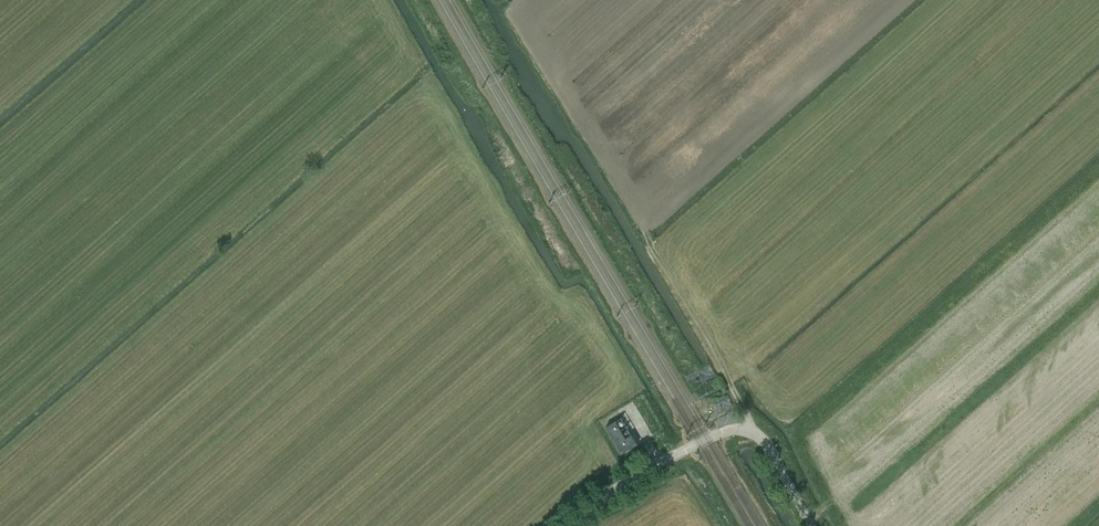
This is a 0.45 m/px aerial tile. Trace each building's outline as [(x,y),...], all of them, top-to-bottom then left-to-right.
[(617,421),(607,428),(623,454),(638,445),(632,435),(627,438),(617,421)]
